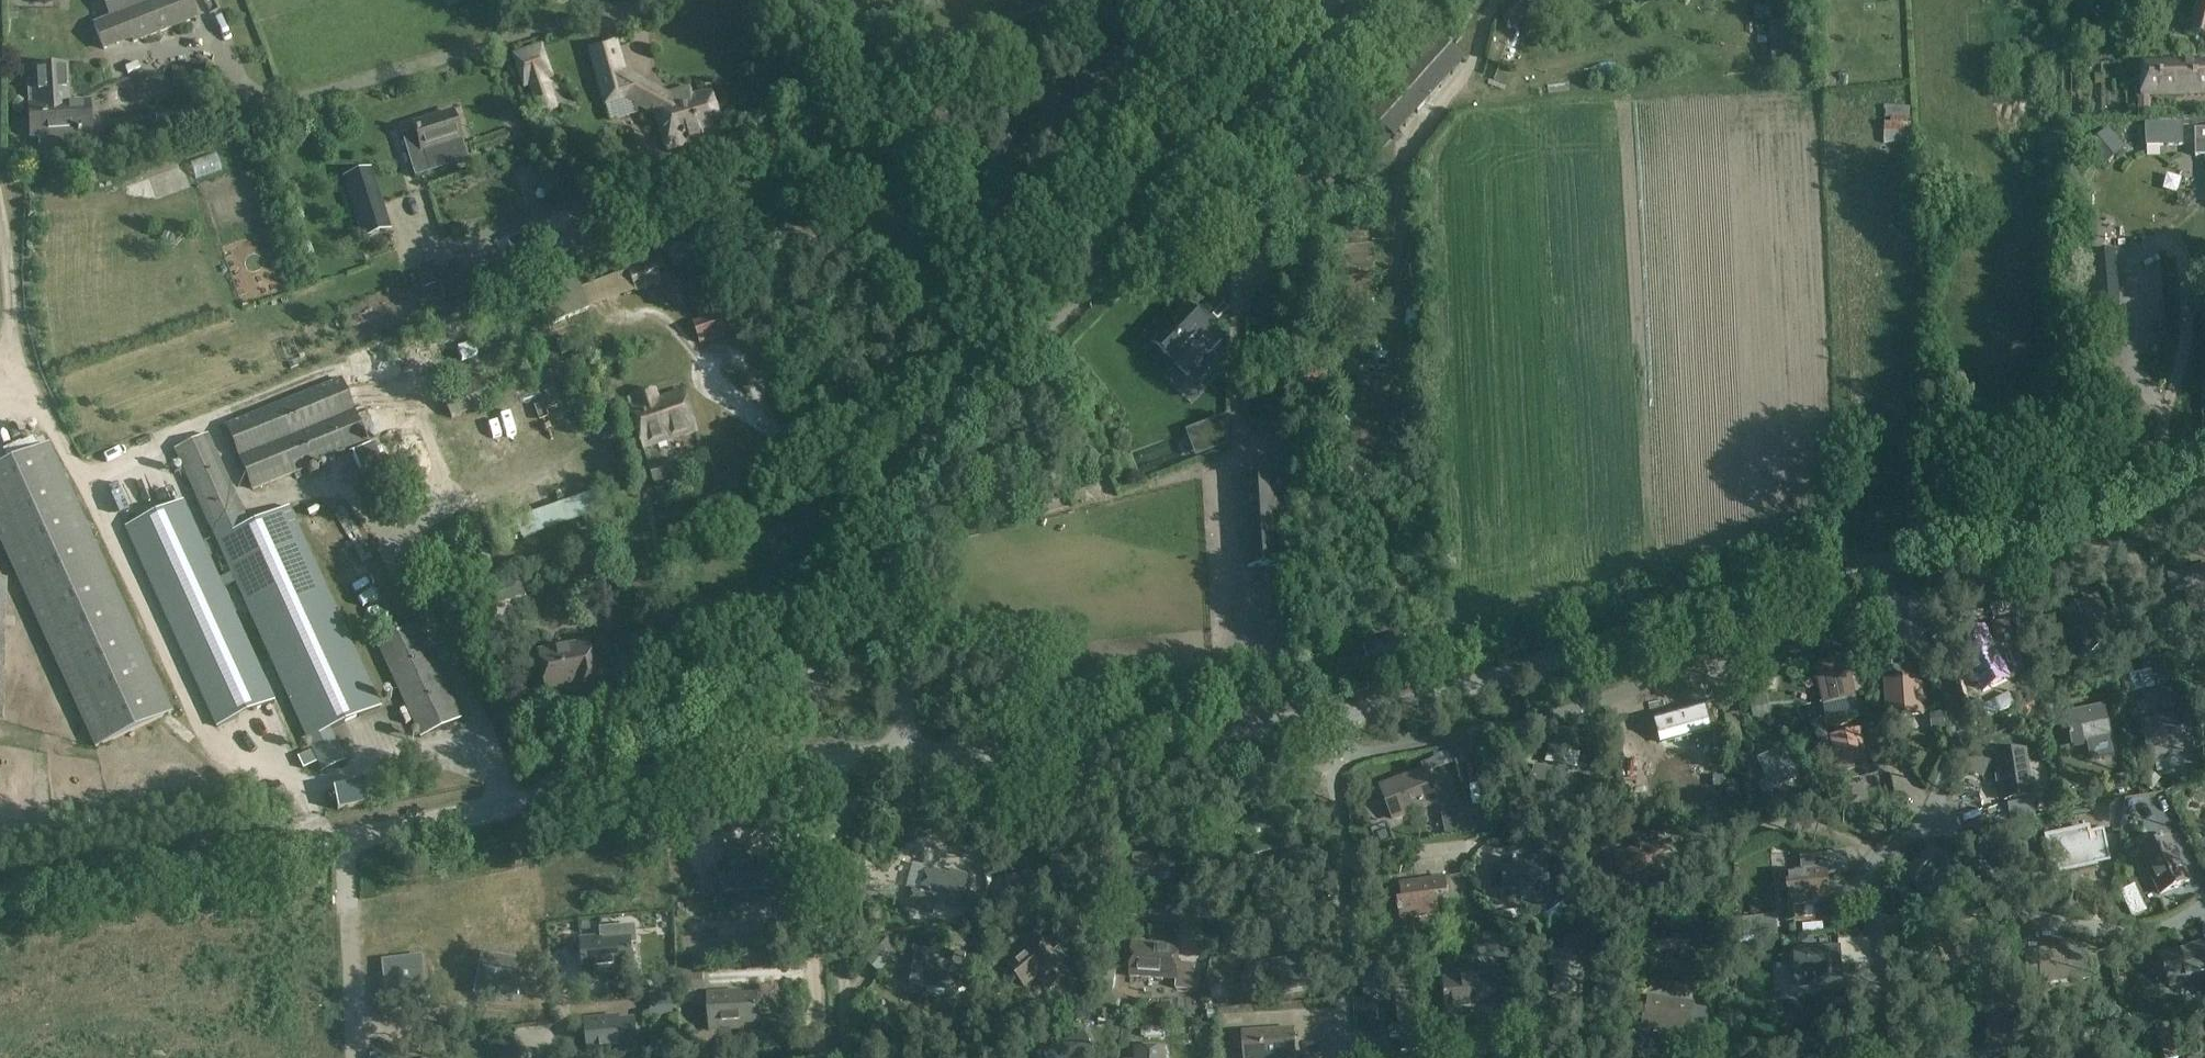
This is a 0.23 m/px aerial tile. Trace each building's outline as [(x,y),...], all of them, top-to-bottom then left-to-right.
[(93,24),(104,52),(132,41),(133,45),(199,20),(192,0),(155,0),(148,3),(147,0),(121,0),(126,11),(108,18),(93,24)] [(913,13),(938,2),(937,0),(908,0),(913,13)] [(1499,11),(1516,28),(1544,0),(1511,0),(1499,11)] [(2188,34),(2204,38),(2204,0),(2196,0),(2188,34)] [(1466,62),(1425,25),(1354,104),(1395,141),(1466,62)] [(555,76),(542,40),(510,52),(523,88),(529,86),(539,115),(560,107),(549,78),(555,76)] [(630,97),(614,42),(589,49),(605,104),(630,97)] [(2138,97),(2139,119),(2151,118),(2150,97),(2204,96),(2204,61),(2142,63),(2143,97),(2138,97)] [(29,104),(27,104),(30,137),(38,136),(39,152),(71,149),(71,141),(91,139),(91,133),(89,102),(69,103),(66,65),(34,68),(35,81),(28,81),(29,104)] [(722,133),(709,91),(689,97),(688,94),(672,98),(639,80),(633,92),(637,102),(656,113),(658,118),(662,117),(671,148),(722,133)] [(1885,143),(1910,144),(1912,119),(1910,119),(1911,107),(1884,106),(1884,118),(1886,118),(1885,143)] [(637,112),(618,116),(621,132),(640,127),(637,112)] [(414,132),(402,136),(414,177),(428,172),(428,174),(469,161),(462,139),(459,140),(451,114),(412,126),(414,132)] [(2183,123),(2147,124),(2147,147),(2184,147),(2183,123)] [(2084,147),(2101,167),(2124,149),(2108,128),(2084,147)] [(2197,130),(2197,157),(2204,157),(2204,130),(2197,130)] [(526,233),(507,242),(520,270),(538,262),(575,245),(566,224),(562,217),(526,233)] [(758,257),(779,254),(776,235),(755,238),(758,257)] [(636,293),(661,282),(656,271),(664,268),(659,255),(657,255),(653,245),(633,253),(636,259),(624,264),(626,268),(581,287),(577,276),(535,294),(549,327),(635,290),(636,293)] [(2115,252),(2084,255),(2090,330),(2121,329),(2115,252)] [(249,253),(182,264),(186,294),(254,283),(249,253)] [(1222,341),(1188,307),(1153,344),(1188,377),(1222,341)] [(701,344),(733,333),(726,311),(694,322),(701,344)] [(569,336),(556,341),(561,355),(575,350),(569,336)] [(704,355),(724,351),(722,341),(702,345),(704,355)] [(440,366),(458,357),(453,347),(435,356),(440,366)] [(1328,389),(1330,365),(1301,363),(1299,386),(1328,389)] [(409,378),(415,387),(435,376),(429,366),(409,378)] [(451,420),(493,401),(481,374),(440,393),(451,420)] [(341,378),(224,426),(251,492),(368,445),(341,378)] [(637,426),(690,408),(684,392),(658,400),(655,392),(628,401),(637,426)] [(690,408),(637,426),(645,451),(698,433),(690,408)] [(173,450),(312,750),(297,757),(303,768),(317,762),(323,773),(344,763),(331,731),(381,707),(289,507),(250,525),(208,434),(173,450)] [(169,713),(46,444),(0,465),(0,544),(94,747),(169,713)] [(374,444),(353,454),(367,486),(388,476),(374,444)] [(654,485),(683,475),(678,460),(670,463),(669,461),(649,468),(654,485)] [(1242,480),(1247,568),(1282,566),(1277,478),(1242,480)] [(352,486),(338,493),(345,505),(358,497),(352,486)] [(124,528),(216,727),(274,701),(183,501),(124,528)] [(601,503),(520,529),(525,547),(607,522),(601,503)] [(613,547),(601,552),(609,570),(620,565),(613,547)] [(582,560),(586,571),(602,565),(598,554),(582,560)] [(2169,574),(2171,586),(2179,584),(2180,590),(2199,586),(2204,614),(2204,566),(2169,574)] [(490,620),(499,617),(495,605),(492,595),(484,598),(490,620)] [(2107,617),(2097,598),(2063,617),(2085,658),(2108,646),(2103,638),(2115,632),(2107,617)] [(636,626),(632,602),(595,609),(599,633),(636,626)] [(375,642),(420,740),(462,720),(416,623),(375,642)] [(625,657),(651,651),(647,631),(620,637),(625,657)] [(1983,634),(1959,649),(1988,695),(2013,680),(1983,634)] [(577,705),(612,698),(606,668),(595,670),(589,643),(540,653),(548,698),(575,693),(577,705)] [(1856,699),(1847,658),(1813,665),(1822,706),(1856,699)] [(2132,675),(2136,693),(2157,688),(2152,670),(2132,675)] [(1921,680),(1886,682),(1888,716),(1923,714),(1921,680)] [(2045,715),(2065,712),(2063,696),(2043,700),(2045,715)] [(1768,698),(1750,702),(1753,717),(1771,714),(1768,698)] [(1661,745),(1663,745),(1666,754),(1688,748),(1685,738),(1711,731),(1703,704),(1653,717),(1661,745)] [(2073,752),(2113,744),(2105,706),(2065,714),(2073,752)] [(1843,710),(1823,712),(1824,724),(1844,722),(1843,710)] [(1945,729),(1943,714),(1930,715),(1932,730),(1945,729)] [(2177,714),(2141,722),(2152,762),(2186,755),(2177,714)] [(1843,782),(1876,773),(1871,756),(1865,757),(1858,731),(1832,738),(1843,782)] [(1784,748),(1757,760),(1767,781),(1759,785),(1763,795),(1799,779),(1797,776),(1784,748)] [(2022,750),(1994,754),(2002,800),(2031,796),(2022,750)] [(1449,752),(1434,758),(1439,769),(1453,763),(1449,752)] [(1501,757),(1491,756),(1489,775),(1499,776),(1501,757)] [(1565,772),(1536,766),(1531,792),(1561,797),(1565,772)] [(1424,769),(1415,773),(1394,781),(1397,788),(1385,793),(1394,818),(1437,800),(1424,769)] [(2117,790),(2131,786),(2129,778),(2114,782),(2117,790)] [(2099,859),(2093,833),(2084,836),(2083,831),(2042,841),(2051,877),(2092,867),(2090,861),(2099,859)] [(2138,851),(2159,898),(2191,883),(2170,836),(2138,851)] [(1671,850),(1668,839),(1643,845),(1643,844),(1633,846),(1634,848),(1617,852),(1621,873),(1663,865),(1661,852),(1671,850)] [(725,868),(722,868),(725,899),(772,895),(770,865),(747,867),(746,851),(724,852),(725,868)] [(695,853),(678,856),(687,902),(704,899),(695,853)] [(1802,871),(1787,872),(1787,874),(1788,889),(1789,902),(1789,905),(1831,901),(1826,855),(1801,857),(1802,871)] [(1552,894),(1547,857),(1501,862),(1506,900),(1552,894)] [(1133,887),(1177,887),(1177,858),(1133,859),(1133,887)] [(1060,900),(1051,865),(1031,871),(1032,875),(1005,882),(1013,912),(1060,900)] [(928,868),(921,890),(913,888),(908,906),(934,913),(937,901),(961,908),(969,880),(928,868)] [(1400,921),(1441,916),(1438,896),(1449,894),(1447,876),(1400,882),(1403,902),(1398,903),(1400,921)] [(1773,884),(1777,916),(1789,914),(1785,882),(1773,884)] [(1009,922),(1003,901),(990,905),(995,925),(1009,922)] [(727,921),(728,937),(758,936),(758,920),(727,921)] [(604,939),(581,942),(584,976),(618,973),(617,968),(633,967),(631,942),(635,941),(634,928),(604,931),(604,939)] [(1054,952),(1042,938),(1007,968),(1025,990),(1037,980),(1049,994),(1073,973),(1063,962),(1066,959),(1058,949),(1054,952)] [(1581,985),(1582,954),(1594,955),(1595,940),(1564,938),(1563,953),(1549,952),(1548,965),(1557,966),(1556,984),(1581,985)] [(2163,954),(2168,972),(2182,968),(2187,983),(2204,978),(2204,942),(2163,954)] [(1193,990),(1195,966),(1178,964),(1180,948),(1131,944),(1128,978),(1177,982),(1176,989),(1193,990)] [(2087,947),(2071,948),(2025,953),(2027,975),(2042,974),(2043,982),(2070,979),(2070,983),(2090,981),(2087,947)] [(954,950),(951,963),(935,959),(936,954),(918,950),(911,982),(946,990),(955,992),(964,952),(954,950)] [(1842,981),(1840,950),(1796,953),(1798,984),(1842,981)] [(1696,952),(1693,979),(1708,981),(1711,954),(1696,952)] [(523,962),(483,954),(475,995),(515,1002),(523,962)] [(1303,956),(1290,958),(1249,966),(1254,992),(1274,988),(1275,993),(1309,987),(1303,956)] [(425,958),(384,961),(387,1002),(428,999),(425,958)] [(679,993),(704,991),(703,970),(678,971),(679,993)] [(1494,974),(1444,979),(1447,1016),(1497,1011),(1496,1006),(1497,1006),(1494,974)] [(1420,1051),(1413,992),(1398,994),(1405,1053),(1420,1051)] [(743,1023),(758,1022),(757,997),(731,999),(731,994),(708,996),(709,1030),(743,1028),(743,1023)] [(650,998),(652,1018),(676,1016),(675,996),(650,998)] [(1691,1033),(1694,1006),(1650,1000),(1646,1028),(1691,1033)] [(1142,1020),(1143,1039),(1164,1038),(1163,1019),(1142,1020)] [(622,1049),(637,1047),(635,1022),(609,1025),(608,1020),(585,1022),(589,1057),(622,1053),(622,1049)] [(1242,1032),(1242,1035),(1243,1050),(1244,1057),(1297,1057),(1295,1029),(1242,1032)] [(1042,1053),(1044,1057),(1094,1057),(1097,1057),(1086,1033),(1042,1053)] [(2115,1041),(2103,1046),(2107,1057),(2109,1057),(2120,1054),(2115,1041)] [(1134,1057),(1167,1057),(1167,1049),(1134,1049),(1134,1057)]
